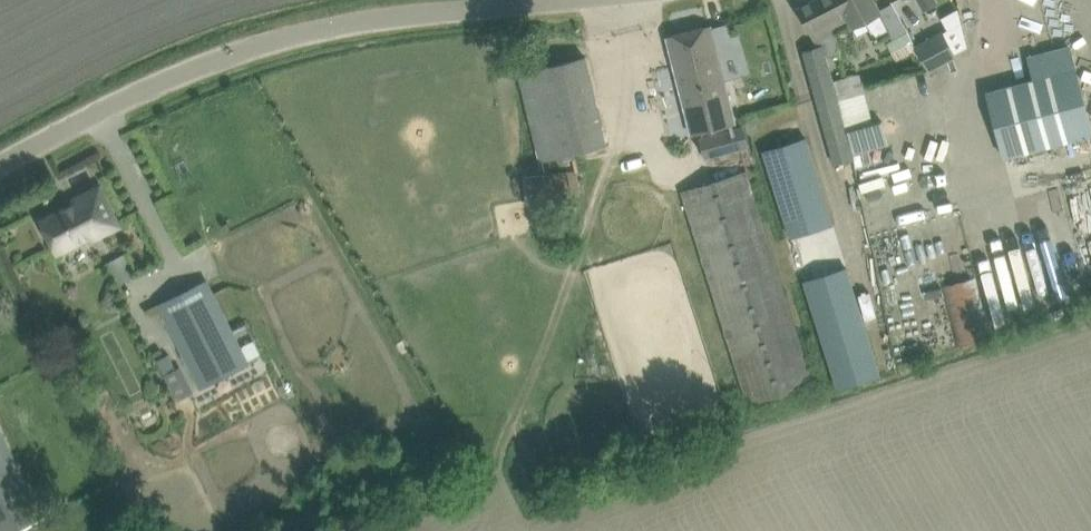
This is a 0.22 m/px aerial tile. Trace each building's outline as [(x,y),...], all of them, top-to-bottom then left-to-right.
[(817,47),(840,38),(835,30),(852,20),(841,0),(814,0),(798,9),(817,47)] [(852,20),(855,25),(864,19),(877,41),(890,34),(893,39),(908,31),(894,5),(881,12),(875,0),(841,0),(852,20)] [(924,8),(936,2),(935,0),(920,0),(924,8)] [(710,28),(710,26),(668,36),(673,58),(693,135),(735,124),(717,57),(735,52),(733,46),(728,24),(710,28)] [(955,56),(943,33),(915,47),(928,71),(955,56)] [(840,38),(817,47),(804,51),(810,73),(837,163),(857,157),(848,129),(834,80),(827,57),(842,53),(840,38)] [(993,114),(1004,158),(1090,134),(1090,128),(1069,46),(1029,57),(1035,80),(987,92),(993,114)] [(519,74),(524,96),(540,160),(606,143),(591,79),(586,58),(519,74)] [(860,74),(834,80),(848,129),(861,125),(875,121),(873,121),(860,74)] [(746,124),(749,132),(757,129),(754,120),(746,124)] [(702,139),(706,157),(748,146),(743,128),(702,139)] [(833,222),(807,137),(762,152),(790,237),(833,222)] [(543,174),(542,166),(526,168),(527,176),(543,174)] [(681,190),(748,406),(813,386),(748,170),(681,190)] [(524,179),(526,201),(581,194),(578,172),(524,179)] [(93,239),(119,226),(100,187),(74,200),(76,204),(42,221),(58,253),(92,236),(93,239)] [(1045,289),(1058,285),(1043,233),(966,255),(985,318),(1048,299),(1045,289)] [(803,281),(836,390),(882,375),(849,267),(803,281)] [(946,286),(961,346),(988,339),(972,278),(946,286)] [(159,305),(201,388),(249,364),(207,280),(159,305)] [(136,323),(142,335),(151,330),(145,318),(136,323)] [(925,326),(931,352),(951,347),(945,322),(925,326)] [(178,369),(171,356),(159,362),(178,400),(191,394),(178,369)] [(97,389),(82,397),(89,410),(104,402),(97,389)] [(45,519),(0,431),(0,530),(22,530),(45,519)]
